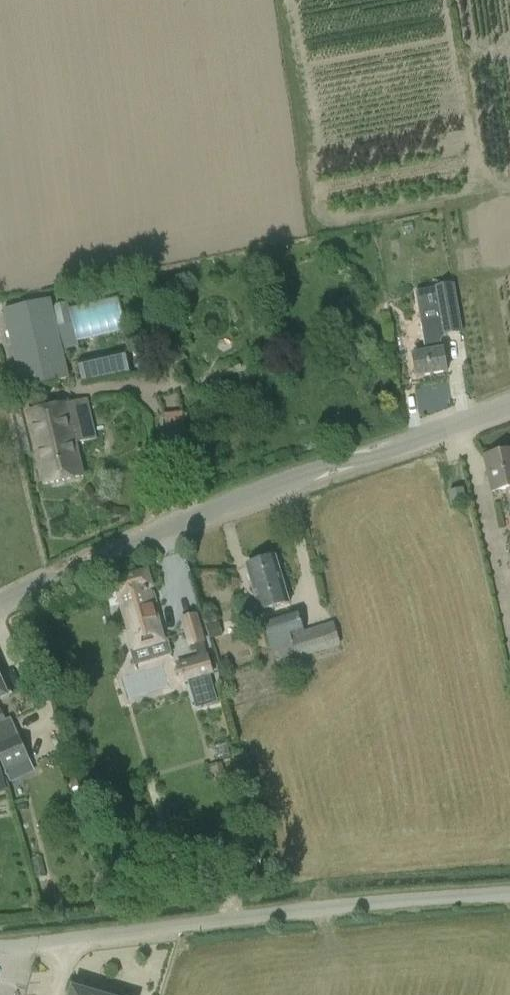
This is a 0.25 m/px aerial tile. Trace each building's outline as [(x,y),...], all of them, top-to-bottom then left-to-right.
[(415,358),(412,358),(416,379),(446,373),(442,352),(441,353),(438,341),(441,337),(463,333),(454,284),(432,287),(438,318),(421,322),(425,349),(414,351),(415,358)] [(70,380),(52,304),(4,315),(22,391),(70,380)] [(84,385),(131,374),(124,348),(77,359),(84,385)] [(76,443),(96,438),(86,399),(28,413),(44,485),(83,475),(76,443)] [(174,436),(188,433),(182,410),(168,414),(174,436)] [(484,456),(492,493),(507,490),(509,506),(509,451),(484,456)] [(466,501),(463,489),(448,492),(451,505),(466,501)] [(270,560),(267,558),(262,559),(261,562),(246,567),(260,613),(289,604),(275,558),(270,560)] [(157,617),(148,588),(152,587),(147,570),(113,580),(126,626),(134,653),(165,644),(157,617)] [(304,664),(302,658),(340,645),(333,623),(304,631),(298,610),(262,621),(277,672),(304,664)] [(188,647),(205,642),(197,613),(180,618),(188,647)] [(214,674),(208,653),(176,663),(181,684),(214,674)] [(10,694),(4,679),(1,680),(0,678),(0,698),(10,694)] [(0,760),(5,772),(25,763),(30,761),(12,719),(6,721),(2,710),(1,710),(0,708),(0,760)]
